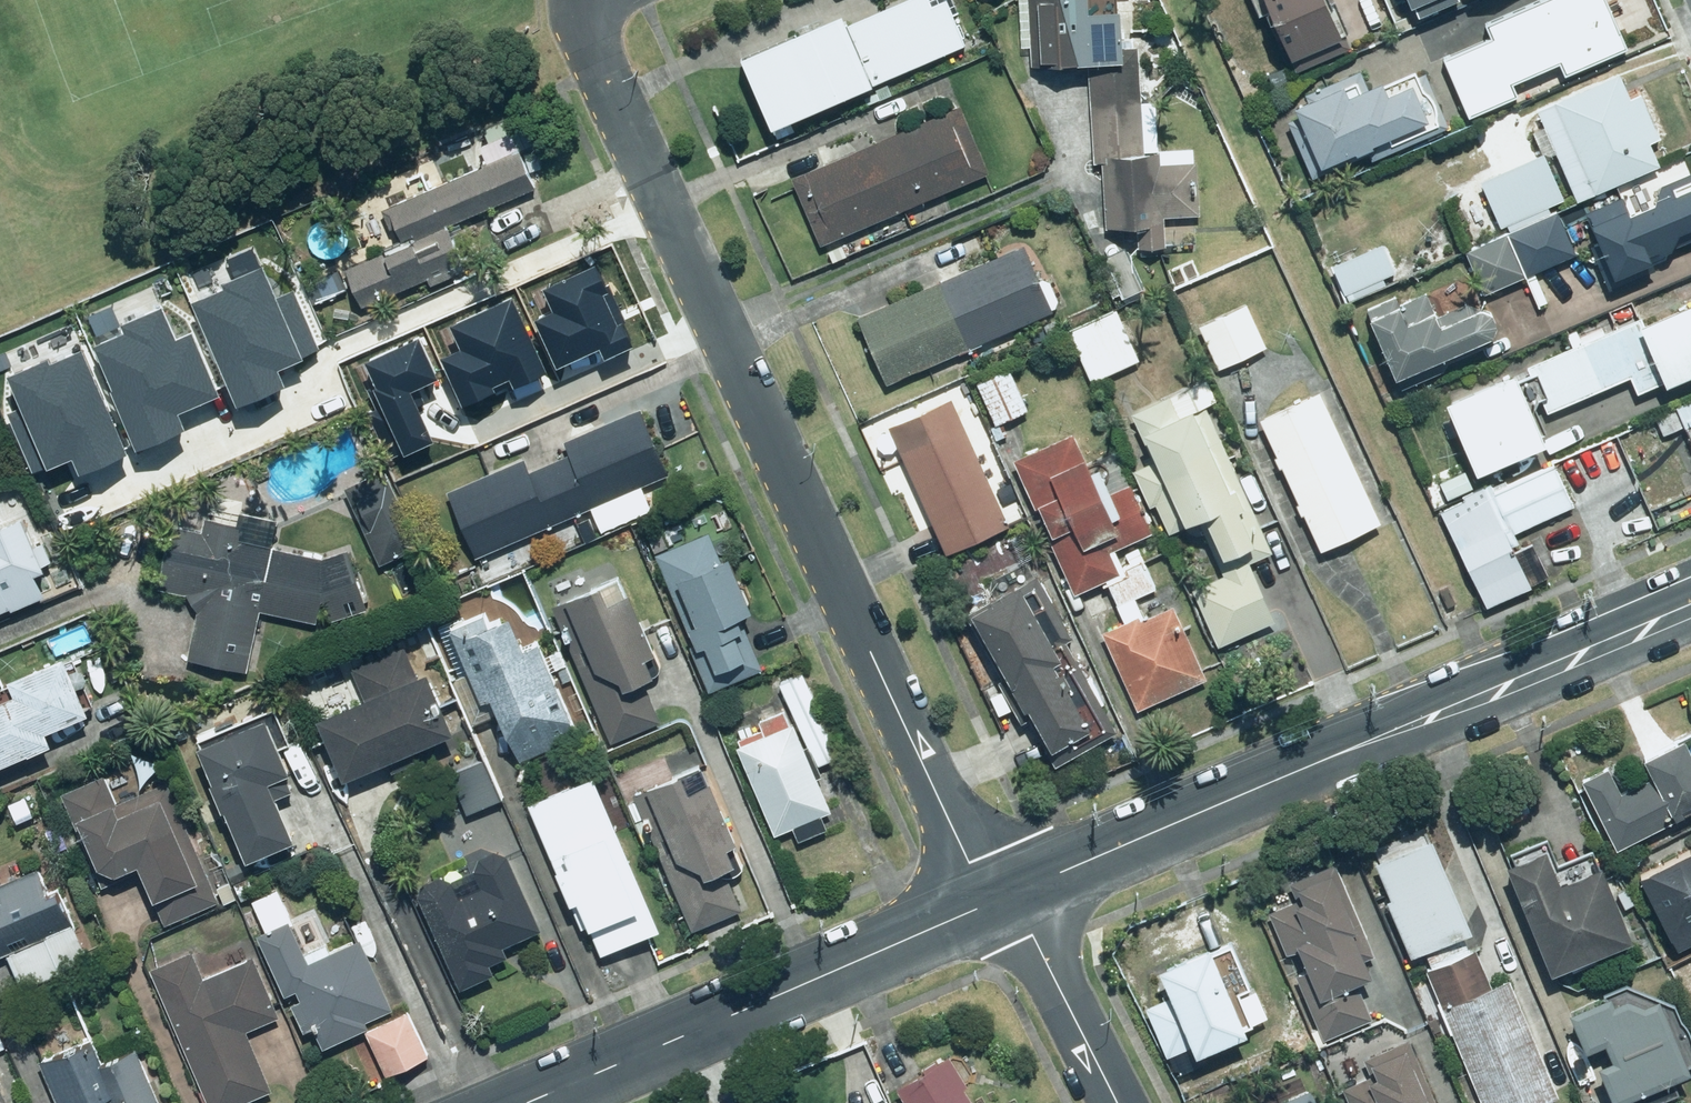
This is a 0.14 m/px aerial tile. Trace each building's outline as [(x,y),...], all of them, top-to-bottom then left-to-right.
[(963,45),(943,0),(914,0),(844,31),(839,20),(740,64),(774,142),(798,131),(793,121),(963,45)] [(1084,0),(1018,0),(1020,48),(1026,47),(1027,66),(1118,63),(1116,12),(1084,13),(1084,0)] [(1294,69),(1344,48),(1324,0),(1264,0),(1294,69)] [(1414,18),(1452,0),(1406,0),(1414,18)] [(1454,85),(1470,119),(1516,98),(1510,85),(1558,62),(1566,78),(1626,50),(1603,0),(1539,0),(1486,25),(1492,38),(1430,67),(1441,91),(1454,85)] [(1622,196),(1585,213),(1598,241),(1587,246),(1607,288),(1670,259),(1666,251),(1690,239),(1690,171),(1664,184),(1646,145),(1662,138),(1641,93),(1629,99),(1617,73),(1534,112),(1540,125),(1527,131),(1539,157),(1483,184),(1508,237),(1467,256),(1485,294),(1574,252),(1556,215),(1618,186),(1622,196)] [(1090,77),(1095,159),(1105,159),(1110,229),(1134,228),(1133,218),(1198,213),(1194,150),(1156,153),(1153,104),(1139,104),(1137,74),(1090,77)] [(1291,124),(1313,174),(1368,150),(1373,161),(1447,129),(1425,78),(1384,95),(1379,83),(1365,89),(1361,78),(1293,108),(1298,121),(1291,124)] [(821,241),(987,173),(961,108),(794,177),(821,241)] [(464,261),(448,225),(533,189),(509,132),(473,147),(482,168),(381,210),(396,247),(343,269),(358,306),(464,261)] [(1382,278),(1395,272),(1382,245),(1335,268),(1352,303),(1386,287),(1382,278)] [(857,317),(885,383),(1051,312),(1023,246),(857,317)] [(1143,288),(1128,250),(1101,261),(1117,299),(1143,288)] [(201,289),(244,390),(290,370),(285,358),(323,342),(299,285),(285,291),(270,255),(227,273),(228,278),(201,289)] [(1175,276),(1169,279),(1174,290),(1206,275),(1200,262),(1192,266),(1188,258),(1170,266),(1175,276)] [(536,322),(560,371),(600,347),(606,361),(633,345),(599,266),(544,290),(555,313),(536,322)] [(188,327),(172,290),(95,323),(143,433),(194,412),(188,399),(230,381),(204,320),(188,327)] [(441,361),(462,410),(545,374),(511,295),(448,322),(461,352),(441,361)] [(1366,311),(1398,379),(1484,340),(1485,340),(1486,339),(1488,339),(1489,338),(1491,337),(1492,336),(1493,335),(1494,333),(1494,332),(1495,331),(1496,329),(1496,327),(1496,326),(1496,324),(1496,323),(1496,321),(1495,320),(1494,318),(1494,317),(1493,316),(1492,314),(1490,313),(1489,312),(1488,312),(1486,311),(1485,310),(1483,310),(1482,310),(1480,310),(1479,310),(1477,310),(1476,311),(1474,311),(1473,312),(1471,313),(1467,303),(1436,318),(1425,295),(1401,307),(1396,296),(1366,311)] [(1690,375),(1690,303),(1642,324),(1639,318),(1445,403),(1477,476),(1542,447),(1538,436),(1545,433),(1538,418),(1628,378),(1634,394),(1660,382),(1662,387),(1690,375)] [(1266,349),(1246,307),(1200,329),(1219,371),(1266,349)] [(1139,361),(1117,313),(1070,335),(1092,383),(1139,361)] [(88,329),(11,362),(27,399),(11,405),(37,467),(79,449),(85,462),(136,440),(88,329)] [(366,417),(389,468),(434,448),(410,394),(437,382),(418,341),(362,366),(382,410),(366,417)] [(1028,409),(1008,369),(976,384),(996,425),(1028,409)] [(1271,552),(1205,406),(1215,402),(1204,378),(1129,412),(1154,467),(1133,476),(1161,538),(1194,523),(1222,583),(1191,597),(1215,651),(1274,624),(1246,564),(1271,552)] [(1379,523),(1326,409),(1341,402),(1334,386),(1259,421),(1320,551),(1379,523)] [(883,464),(901,457),(944,555),(1009,526),(991,486),(1006,480),(967,391),(870,434),(883,464)] [(603,532),(650,510),(639,486),(665,474),(635,408),(564,441),(571,456),(528,476),(520,459),(442,494),(471,558),(590,503),(603,532)] [(1069,434),(1011,461),(1073,591),(1101,577),(1108,590),(1092,611),(1101,618),(1113,602),(1122,621),(1102,630),(1139,710),(1207,679),(1172,603),(1142,616),(1135,601),(1158,591),(1136,543),(1152,535),(1129,484),(1108,494),(1098,472),(1088,476),(1069,434)] [(383,470),(342,490),(378,566),(419,546),(383,470)] [(1515,532),(1573,508),(1556,470),(1507,491),(1501,477),(1472,489),(1466,473),(1438,485),(1441,491),(1430,495),(1436,508),(1440,507),(1483,607),(1548,580),(1534,545),(1522,550),(1515,532)] [(255,672),(265,613),(312,625),(314,619),(330,622),(365,610),(345,553),(324,559),(270,549),(275,520),(242,514),(244,501),(230,499),(231,493),(198,488),(195,504),(177,501),(172,527),(181,529),(178,547),(167,545),(161,579),(190,584),(188,598),(198,611),(190,661),(255,672)] [(46,587),(37,566),(46,562),(26,514),(3,523),(0,515),(0,607),(46,587)] [(708,532),(654,556),(693,644),(687,647),(707,693),(759,670),(736,618),(749,612),(726,559),(721,561),(708,532)] [(971,611),(963,617),(1055,764),(1113,727),(1064,648),(1074,642),(1033,577),(1042,571),(1019,533),(949,576),(971,611)] [(620,579),(551,607),(606,745),(659,724),(641,680),(646,678),(639,659),(651,655),(620,579)] [(1446,586),(1438,590),(1446,609),(1455,605),(1446,586)] [(450,630),(469,677),(455,683),(471,723),(494,714),(512,757),(574,733),(538,645),(519,652),(506,617),(492,623),(489,614),(450,630)] [(364,702),(317,722),(343,781),(448,736),(423,676),(417,678),(404,646),(350,669),(364,702)] [(48,749),(43,735),(85,719),(61,659),(4,682),(10,697),(0,701),(0,768),(48,749)] [(800,672),(777,683),(800,732),(824,720),(800,672)] [(761,738),(735,749),(771,837),(791,829),(797,844),(826,832),(821,818),(830,815),(816,781),(824,778),(812,747),(802,751),(786,712),(756,725),(761,738)] [(263,718),(193,749),(242,862),(290,842),(265,784),(287,775),(263,718)] [(1612,847),(1690,808),(1690,758),(1682,739),(1636,762),(1643,776),(1618,789),(1607,765),(1579,779),(1612,847)] [(677,775),(642,789),(675,866),(664,870),(690,933),(740,912),(722,868),(729,865),(723,851),(735,845),(707,780),(683,790),(677,775)] [(152,904),(195,885),(166,817),(180,811),(166,779),(115,802),(104,776),(86,783),(93,798),(71,808),(104,882),(136,868),(152,904)] [(590,777),(526,804),(579,927),(586,924),(600,955),(656,930),(590,777)] [(1426,1023),(1433,1040),(1450,1032),(1480,1102),(1539,1102),(1557,1095),(1508,978),(1490,985),(1475,948),(1467,951),(1461,936),(1468,933),(1424,830),(1370,853),(1390,899),(1384,902),(1410,962),(1402,965),(1415,998),(1388,1009),(1397,1029),(1403,1026),(1406,1032),(1426,1023)] [(1684,848),(1637,876),(1679,948),(1690,941),(1690,860),(1684,848)] [(1628,940),(1598,867),(1554,885),(1540,850),(1503,865),(1546,972),(1568,963),(1572,972),(1598,961),(1595,954),(1628,940)] [(476,868),(449,881),(447,882),(446,881),(444,881),(443,880),(442,880),(440,879),(439,879),(437,879),(436,879),(434,879),(433,879),(432,880),(430,880),(429,880),(428,881),(426,882),(425,883),(424,883),(423,884),(422,885),(421,886),(420,888),(419,889),(419,890),(418,891),(418,893),(417,894),(417,896),(417,897),(417,898),(460,991),(492,976),(487,966),(506,957),(502,948),(540,930),(507,861),(506,860),(505,859),(503,858),(502,857),(501,856),(499,856),(498,855),(496,855),(495,855),(493,855),(491,855),(490,855),(488,855),(487,856),(485,856),(484,857),(483,858),(481,859),(480,860),(479,861),(478,862),(477,864),(477,865),(476,867),(476,868)] [(1348,929),(1352,927),(1324,866),(1289,882),(1297,900),(1267,914),(1285,954),(1294,950),(1304,973),(1292,978),(1319,1038),(1369,1016),(1354,982),(1369,976),(1348,929)] [(6,955),(21,990),(88,962),(58,889),(48,893),(38,871),(0,887),(0,957),(6,955)] [(389,1009),(358,939),(326,953),(323,946),(301,955),(272,891),(251,900),(266,934),(257,938),(280,990),(293,985),(321,1049),(367,1029),(363,1020),(389,1009)] [(1143,1009),(1165,1055),(1186,1045),(1190,1055),(1251,1027),(1234,990),(1247,984),(1230,947),(1210,956),(1206,947),(1155,970),(1168,997),(1143,1009)] [(278,1016),(250,957),(203,980),(190,953),(148,973),(210,1102),(248,1102),(272,1091),(244,1033),(278,1016)] [(1652,998),(1635,990),(1604,1004),(1601,998),(1565,1014),(1579,1047),(1600,1038),(1610,1063),(1598,1068),(1612,1100),(1683,1070),(1652,998)] [(409,1014),(364,1035),(373,1053),(361,1059),(372,1081),(428,1054),(409,1014)] [(1402,1030),(1349,1054),(1353,1062),(1339,1068),(1351,1096),(1344,1099),(1346,1102),(1427,1102),(1410,1065),(1417,1062),(1402,1030)] [(39,1065),(56,1102),(93,1102),(108,1096),(111,1102),(158,1102),(135,1051),(104,1065),(93,1041),(39,1065)] [(962,1088),(966,1086),(948,1056),(895,1088),(905,1102),(971,1102),(962,1088)] [(1271,1102),(1315,1102),(1308,1087),(1271,1102)]
